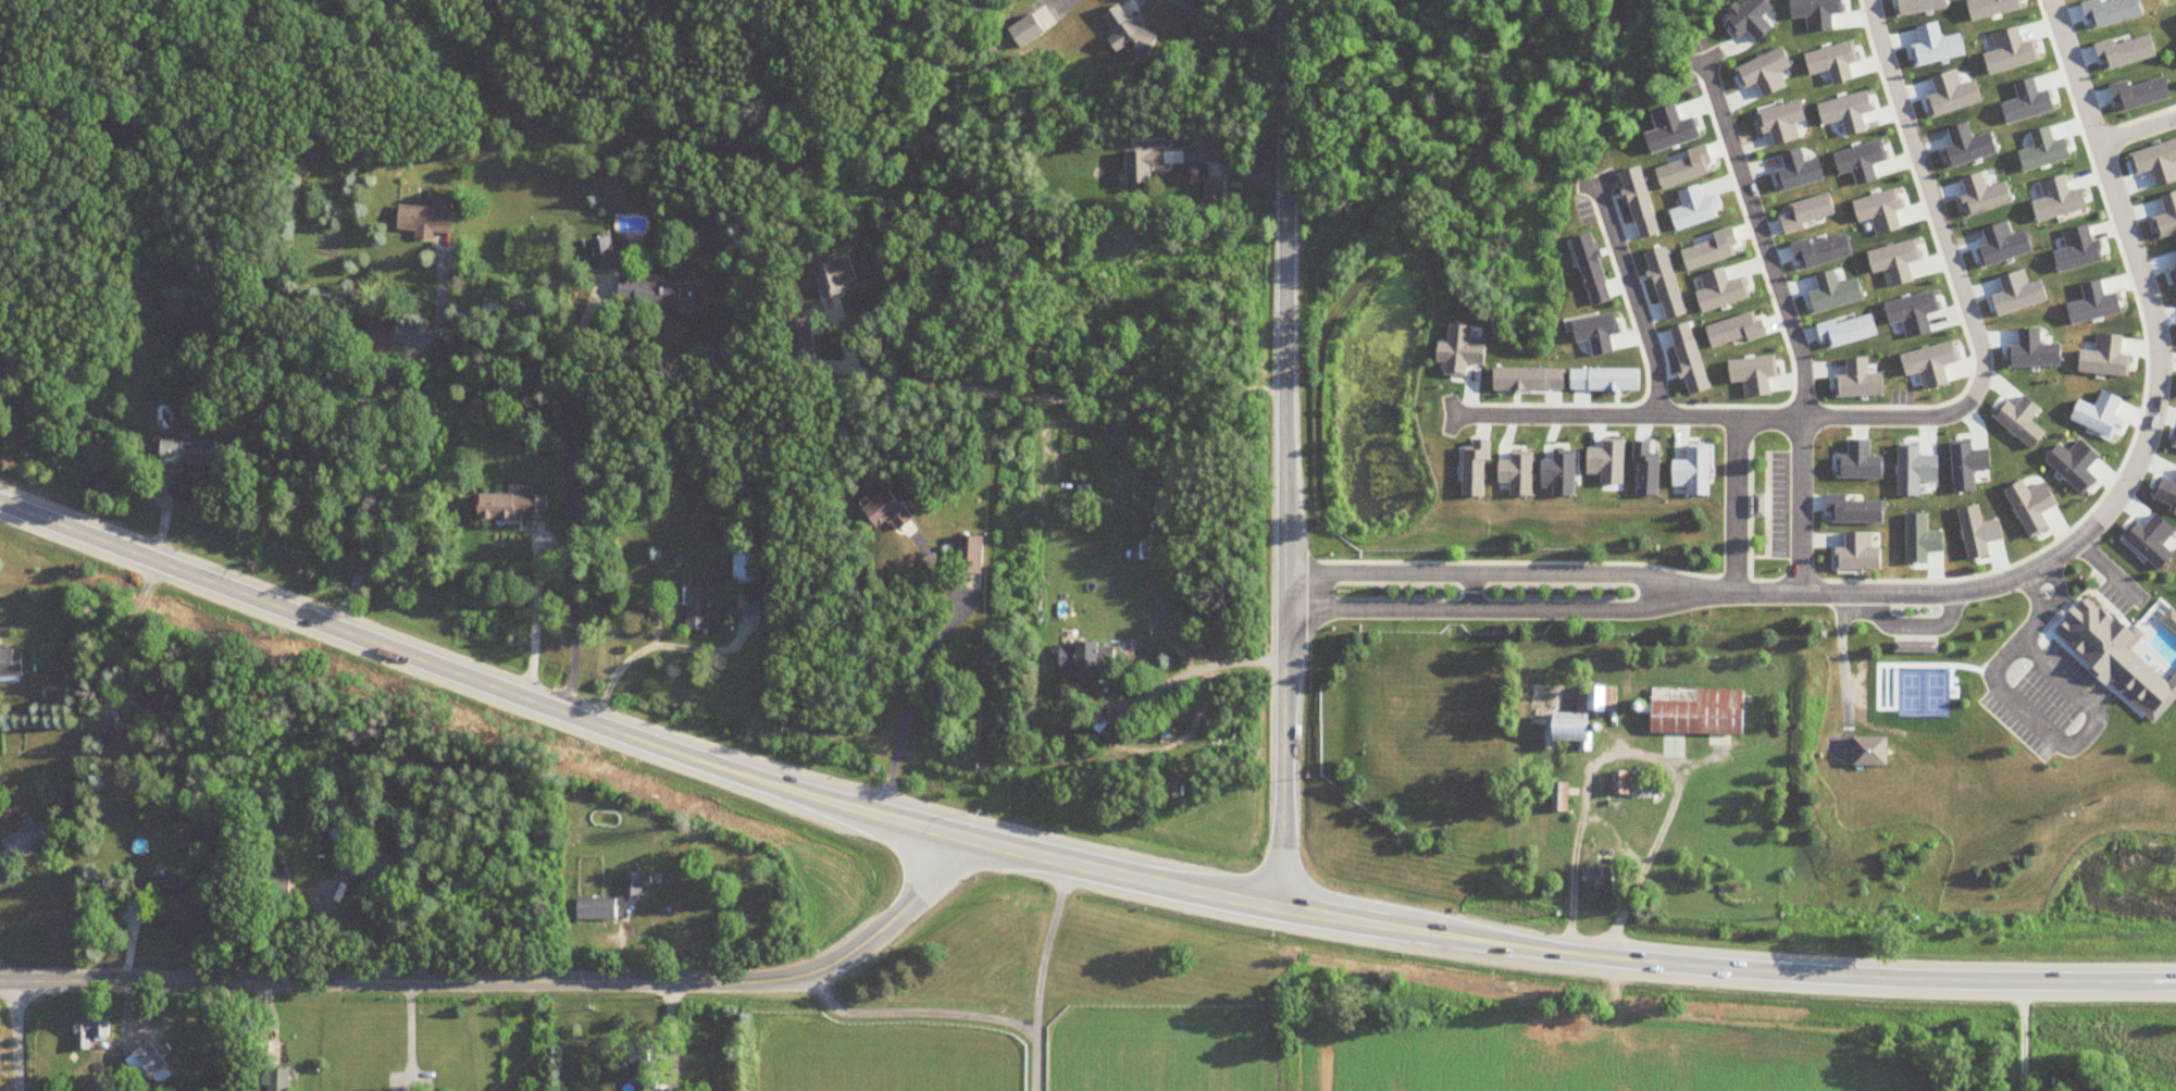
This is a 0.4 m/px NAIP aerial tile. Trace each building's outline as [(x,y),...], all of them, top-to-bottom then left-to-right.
[(1121,0),(1120,0),(1099,14),(1112,33),(1104,38),(1113,51),(1127,41),(1136,56),(1151,46),(1121,0)] [(1043,32),(1031,12),(1006,28),(1018,47),(1043,32)] [(1123,182),(1148,182),(1148,167),(1163,167),(1163,147),(1123,147),(1123,182)] [(1221,204),(1221,180),(1202,180),(1202,204),(1221,204)] [(414,238),(433,239),(434,229),(449,230),(451,197),(430,196),(429,206),(397,203),(395,228),(414,229),(414,238)] [(592,237),(595,268),(612,266),(609,235),(592,237)] [(821,298),(842,291),(840,284),(853,280),(846,255),(811,265),(821,298)] [(677,306),(679,281),(617,276),(615,302),(677,306)] [(364,352),(391,352),(391,321),(364,321),(364,352)] [(436,358),(449,359),(450,342),(437,341),(436,358)] [(873,528),(886,518),(896,531),(910,520),(887,488),(859,508),(873,528)] [(474,518),(543,518),(543,493),(475,493),(474,518)] [(1762,494),(1752,494),(1752,516),(1762,516),(1762,494)] [(953,573),(980,573),(980,535),(953,535),(953,573)] [(756,586),(757,554),(731,554),(730,585),(756,586)] [(705,628),(705,579),(692,579),(692,587),(681,587),(681,628),(705,628)] [(2100,674),(2134,640),(2086,593),(2052,628),(2100,674)] [(1892,653),(1935,653),(1935,640),(1892,640),(1892,653)] [(1057,668),(1071,668),(1071,678),(1096,678),(1096,642),(1057,642),(1057,668)] [(18,649),(0,649),(0,677),(18,677),(18,649)] [(167,693),(146,683),(128,720),(149,730),(167,693)] [(1576,710),(1611,710),(1611,685),(1576,685),(1576,710)] [(1649,733),(1741,734),(1742,689),(1649,687),(1649,733)] [(1549,740),(1584,740),(1584,712),(1549,712),(1549,740)] [(130,746),(122,728),(105,736),(112,754),(130,746)] [(1884,764),(1884,736),(1851,736),(1851,764),(1884,764)] [(1628,771),(1607,771),(1607,794),(1628,794),(1628,771)] [(1566,782),(1549,782),(1549,811),(1566,811),(1566,782)] [(40,822),(0,840),(0,847),(8,863),(50,842),(40,822)] [(1580,867),(1580,889),(1612,889),(1612,867),(1580,867)] [(638,894),(638,875),(619,875),(619,894),(638,894)] [(131,892),(142,892),(142,878),(132,878),(131,892)] [(612,897),(574,897),(574,919),(612,919),(612,897)] [(89,1050),(89,1037),(108,1037),(108,1016),(71,1016),(71,1050),(89,1050)] [(122,1058),(141,1085),(166,1067),(147,1040),(122,1058)] [(634,1078),(633,1090),(648,1090),(648,1053),(627,1053),(627,1058),(616,1058),(615,1078),(634,1078)] [(286,1069),(264,1069),(264,1090),(286,1090),(286,1069)]
